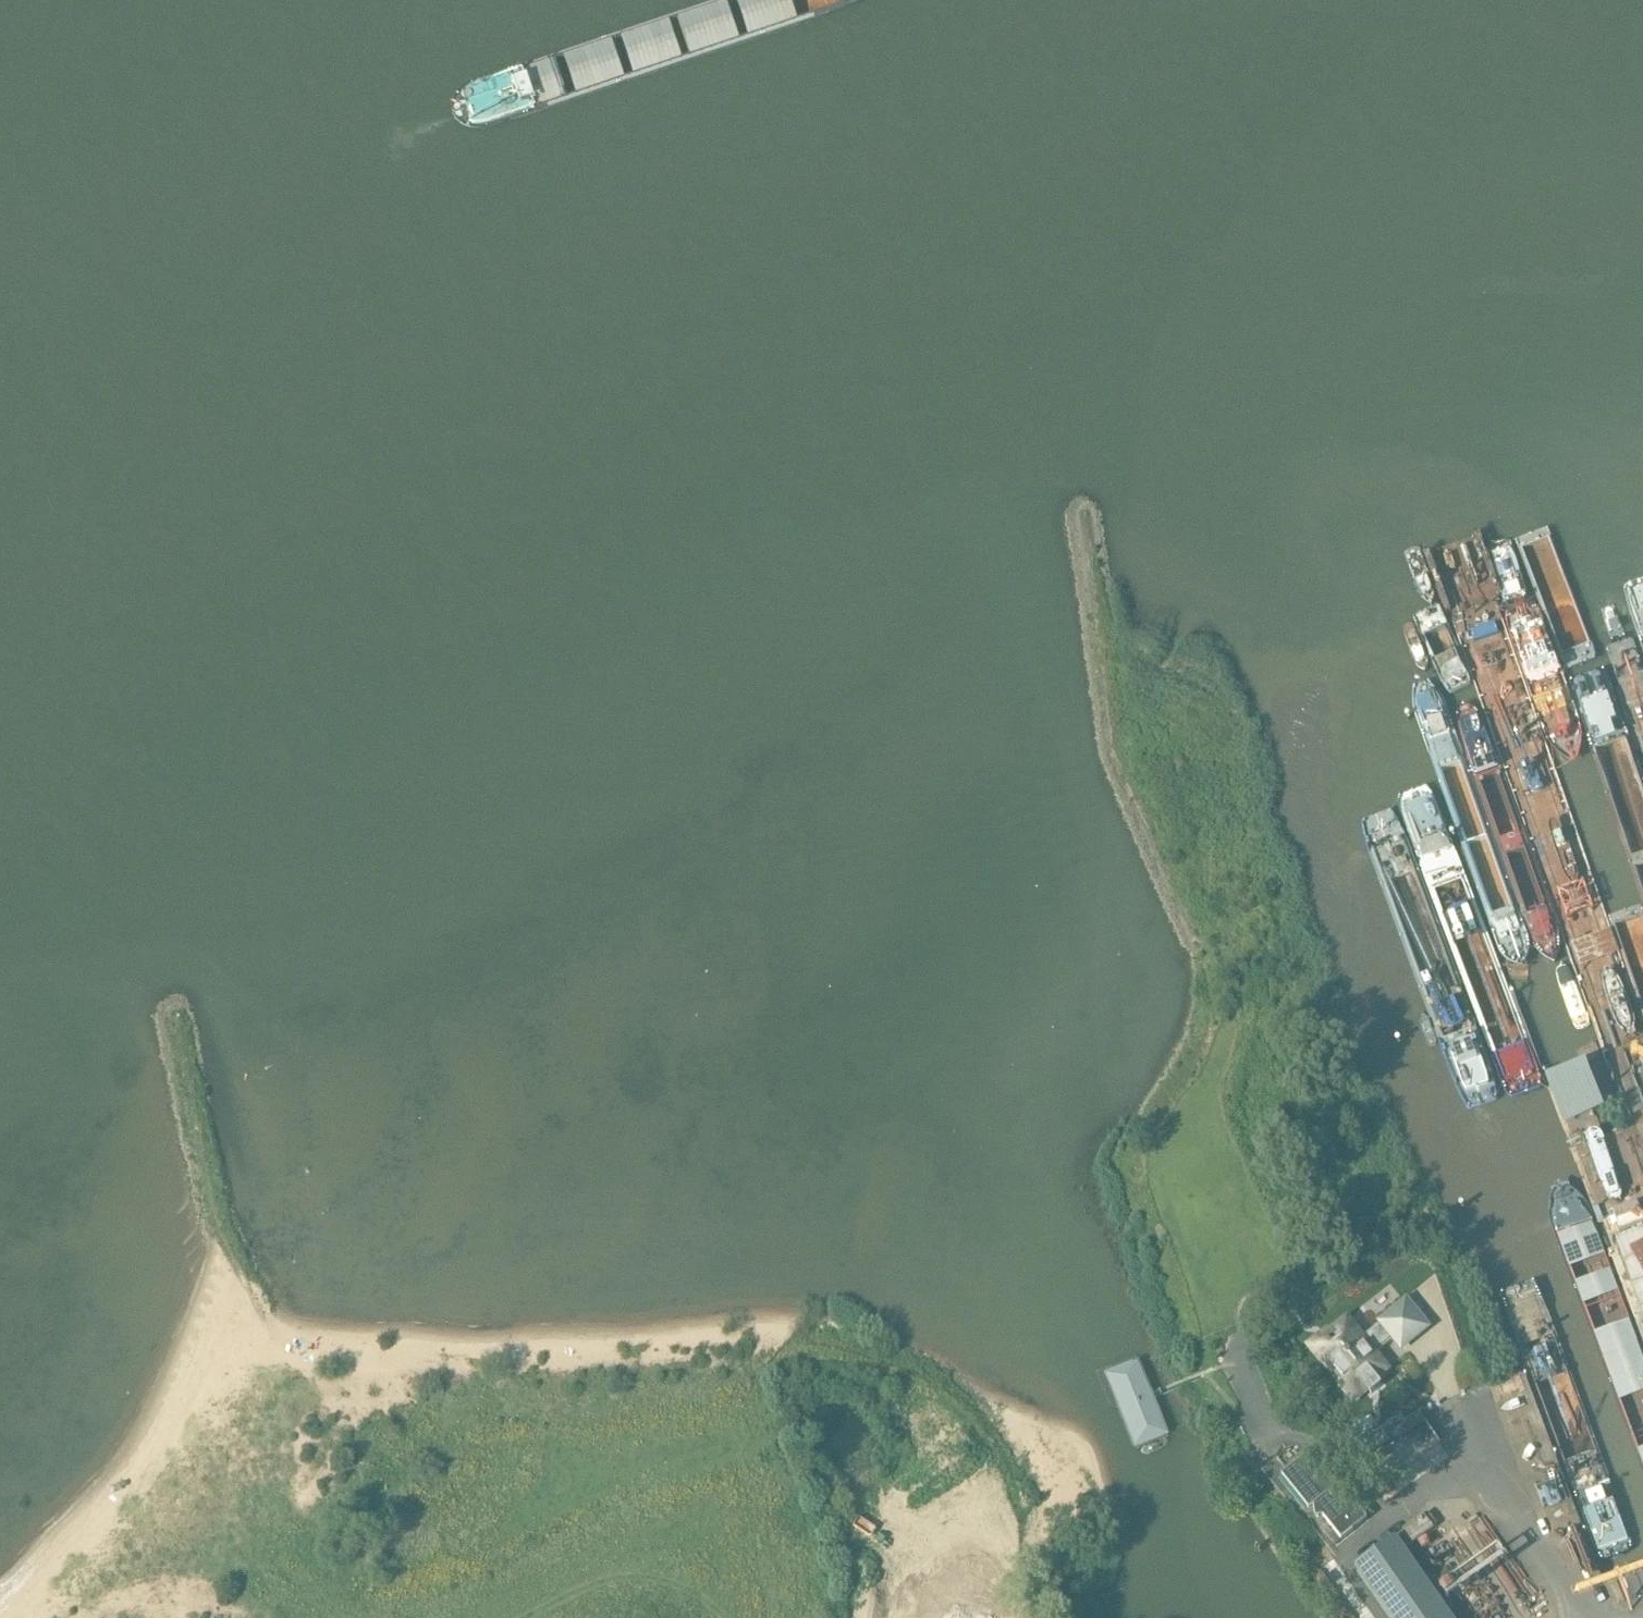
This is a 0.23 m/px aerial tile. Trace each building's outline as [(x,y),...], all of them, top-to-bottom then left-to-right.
[(1617,1243),(1642,1314),(1642,1233),(1617,1243)] [(1336,1342),(1320,1356),(1355,1399),(1367,1389),(1372,1395),(1382,1387),(1377,1381),(1390,1371),(1377,1355),(1396,1340),(1403,1348),(1427,1328),(1407,1304),(1364,1339),(1348,1320),(1330,1335),(1336,1342)] [(1140,1363),(1106,1377),(1136,1450),(1169,1436),(1140,1363)] [(1367,1420),(1345,1435),(1353,1446),(1374,1431),(1367,1420)] [(1309,1456),(1289,1472),(1278,1460),(1263,1472),(1306,1526),(1314,1525),(1330,1551),(1342,1541),(1368,1520),(1341,1486),(1336,1490),(1309,1456)] [(1356,1569),(1390,1617),(1452,1617),(1398,1540),(1356,1569)]
